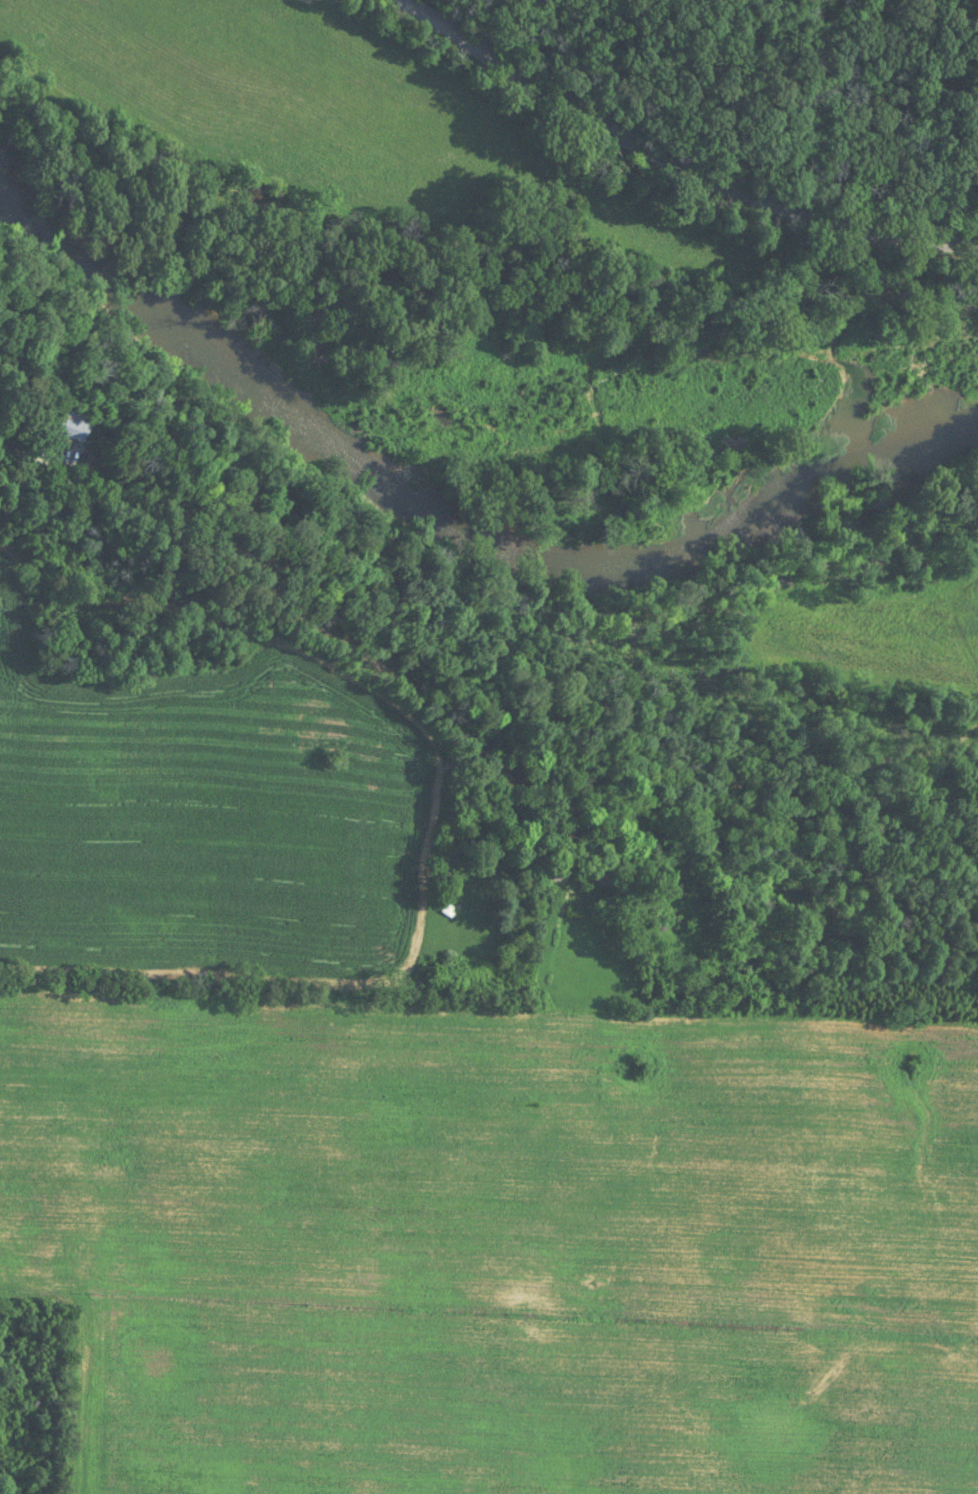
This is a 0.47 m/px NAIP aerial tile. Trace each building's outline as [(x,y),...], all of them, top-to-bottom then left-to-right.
[(86,438),(84,411),(55,413),(56,439),(86,438)]
